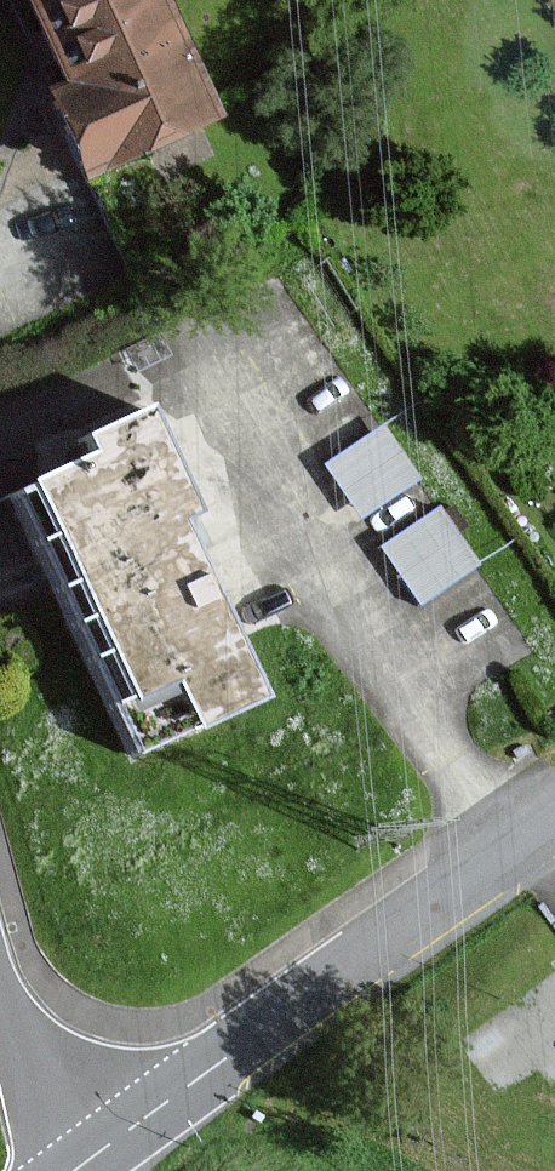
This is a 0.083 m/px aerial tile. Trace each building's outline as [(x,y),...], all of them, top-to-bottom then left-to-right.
[(154,0),(8,0),(51,94),(31,103),(70,190),(211,127),(154,0)] [(187,521),(136,413),(68,444),(77,464),(13,494),(132,749),(178,728),(181,734),(252,701),(171,528),(187,521)] [(380,414),(320,450),(353,505),(413,469),(380,414)] [(467,565),(432,514),(380,550),(415,601),(467,565)]
